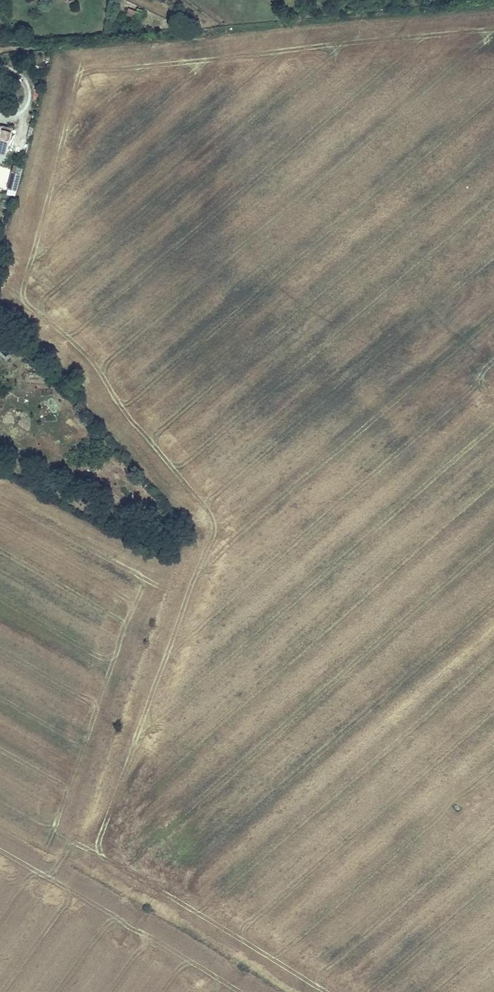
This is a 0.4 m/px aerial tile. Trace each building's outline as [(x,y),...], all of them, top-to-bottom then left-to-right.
[(129,16),(140,21),(143,13),(133,8),(129,16)] [(5,152),(11,132),(0,129),(0,151),(5,152)] [(16,186),(20,170),(12,168),(7,184),(16,186)]
